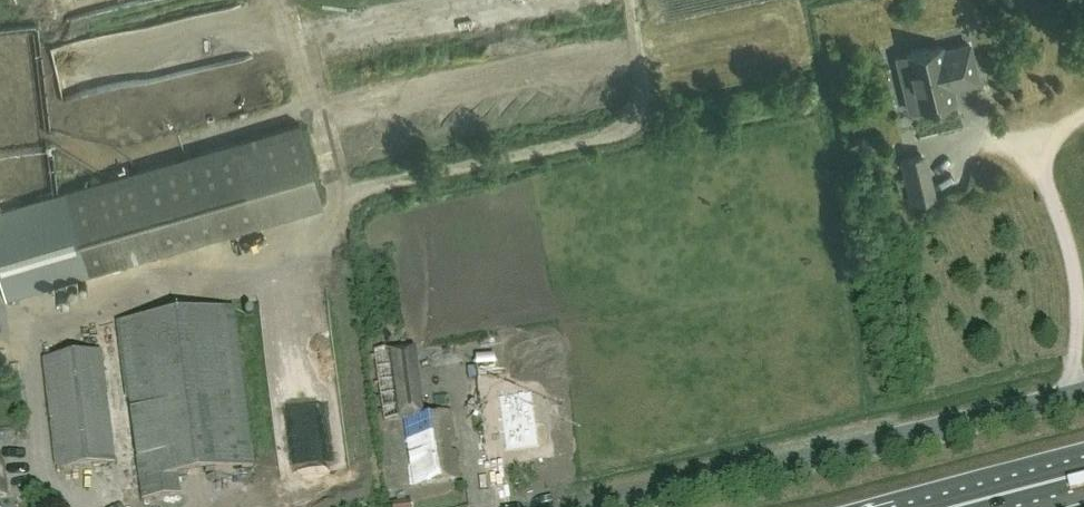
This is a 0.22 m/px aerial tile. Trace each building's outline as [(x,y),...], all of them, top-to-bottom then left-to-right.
[(952,87),(959,85),(979,80),(970,44),(944,51),(943,46),(907,55),(912,79),(904,81),(911,111),(955,101),(952,87)] [(300,122),(116,177),(139,255),(322,202),(300,122)] [(906,177),(926,172),(921,154),(901,159),(906,177)] [(129,259),(106,180),(0,211),(0,274),(6,295),(129,259)] [(46,352),(59,465),(117,458),(117,453),(129,451),(127,437),(115,439),(105,346),(46,352)] [(449,412),(422,416),(412,347),(374,351),(384,421),(404,419),(414,485),(458,479),(449,412)] [(450,359),(453,370),(470,366),(467,355),(450,359)] [(532,393),(499,397),(506,451),(539,447),(532,393)]
